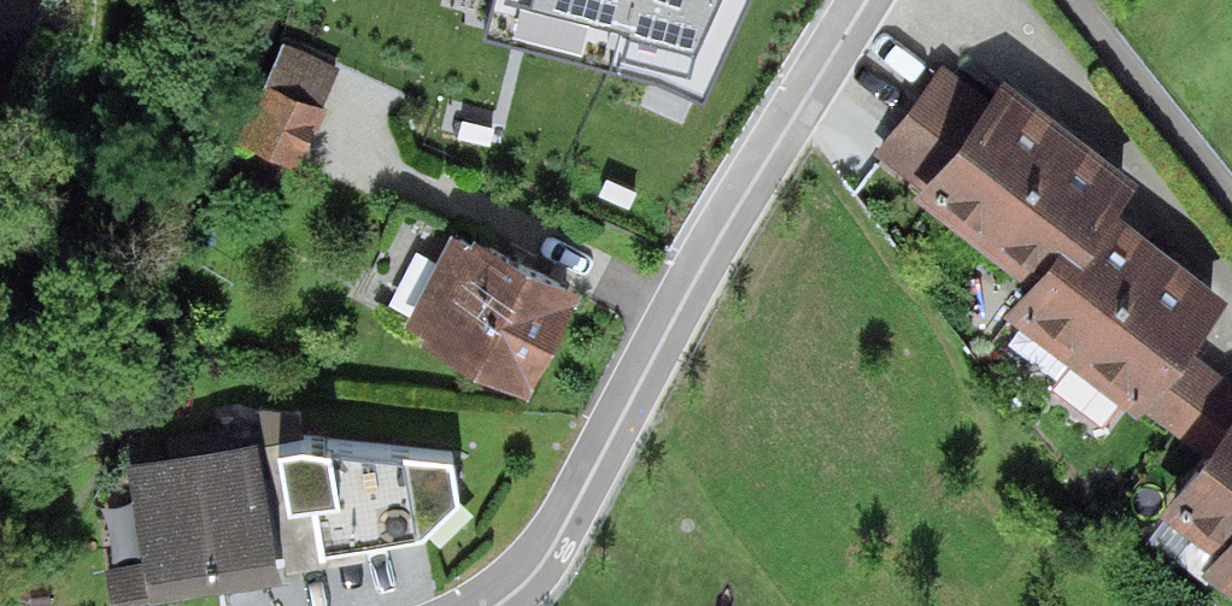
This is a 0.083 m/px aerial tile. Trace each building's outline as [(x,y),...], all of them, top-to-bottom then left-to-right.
[(658,34),(711,50),(736,0),(509,0),(658,34)] [(240,130),(300,157),(343,60),(282,34),(240,130)] [(931,184),(990,106),(945,72),(885,150),(931,184)] [(1019,302),(1138,392),(1173,346),(1210,297),(1164,261),(1132,237),(1083,200),(1109,166),(1081,144),(1051,121),(1005,86),(990,106),(931,184),(1043,270),(1019,302)] [(468,226),(452,218),(401,319),(530,384),(587,272),(474,215),(468,226)] [(1173,346),(1138,392),(1213,450),(1231,425),(1231,391),(1173,346)] [(281,436),(262,438),(283,563),(362,549),(360,533),(421,523),(459,486),(452,440),(304,420),(279,424),(281,436)] [(259,423),(126,450),(145,552),(110,562),(116,605),(285,573),(283,563),(262,438),(259,423)] [(1213,450),(1176,499),(1231,540),(1214,562),(1231,575),(1231,425),(1213,450)]
